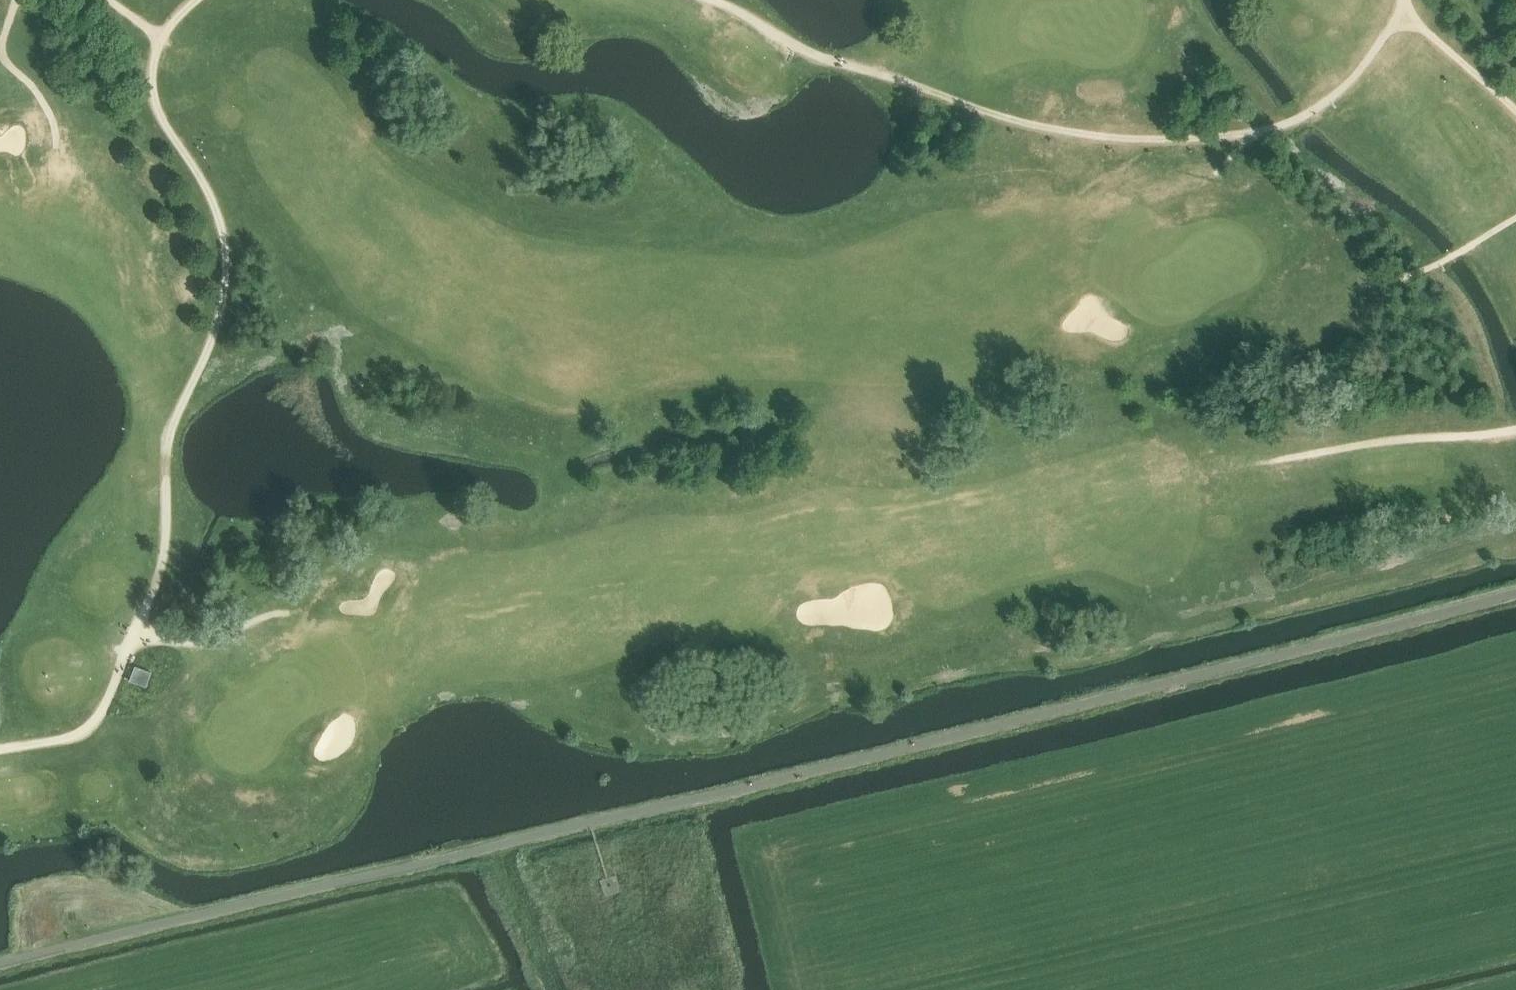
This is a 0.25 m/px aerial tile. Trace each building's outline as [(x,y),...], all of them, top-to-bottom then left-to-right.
[(160,651),(147,648),(143,661),(156,665),(160,651)]
